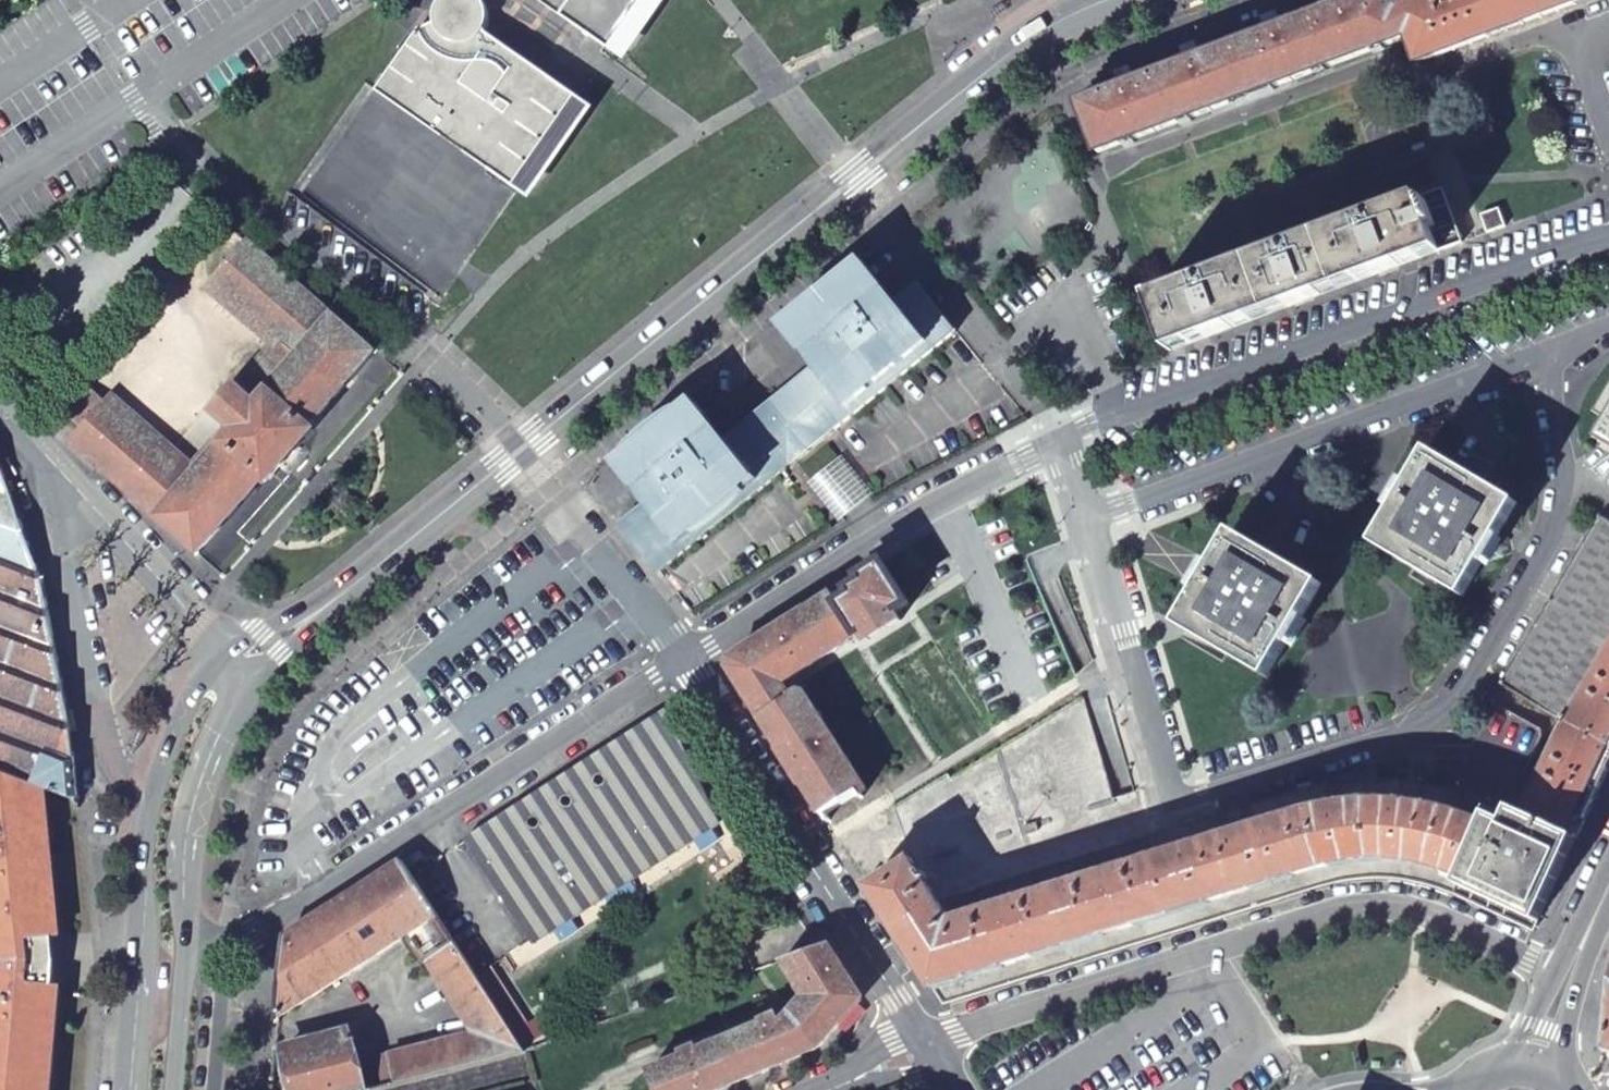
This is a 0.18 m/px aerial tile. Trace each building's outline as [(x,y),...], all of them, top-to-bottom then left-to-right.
[(378,92),(491,171),(516,188),(579,97),(518,54),(517,54),(509,48),(501,44),(492,42),(490,34),(488,23),(489,16),(488,8),(484,0),(441,0),(437,6),(435,12),(435,21),(430,23),(423,26),(415,37),(378,92)] [(592,37),(611,50),(645,0),(539,0),(592,37)] [(1313,13),(1332,63),(1406,36),(1395,8),(1392,0),(1349,0),(1346,1),(1345,0),(1331,0),(1333,6),(1313,13)] [(1395,8),(1406,36),(1415,63),(1430,58),(1505,30),(1494,0),(1417,0),(1410,3),(1395,8)] [(1505,30),(1585,0),(1494,0),(1505,30)] [(1266,31),(1232,43),(1251,93),(1332,63),(1313,13),(1278,26),(1274,15),(1262,20),(1266,31)] [(490,34),(492,42),(501,44),(509,48),(490,34)] [(1184,61),(1150,74),(1169,123),(1251,93),(1232,43),(1197,56),(1193,45),(1180,50),(1184,61)] [(1076,101),(1094,150),(1169,123),(1150,74),(1131,80),(1127,70),(1114,75),(1118,86),(1076,101)] [(1417,196),(1321,232),(1342,286),(1467,241),(1447,187),(1417,196)] [(1504,207),(1485,213),(1492,232),(1511,225),(1504,207)] [(1321,232),(1248,259),(1268,313),(1342,286),(1321,232)] [(247,241),(213,280),(298,356),(287,367),(266,349),(215,408),(229,420),(228,436),(191,478),(105,403),(73,441),(151,511),(199,553),(264,479),(267,482),(313,430),(310,426),(374,353),(247,241)] [(1248,259),(1146,297),(1166,350),(1268,313),(1248,259)] [(801,355),(804,353),(818,372),(856,420),(934,357),(895,309),(881,292),(884,289),(867,268),(784,333),(801,355)] [(958,339),(919,290),(895,309),(934,357),(958,339)] [(818,372),(723,447),(760,496),(856,420),(818,372)] [(1593,409),(1607,417),(1594,438),(1608,447),(1608,383),(1593,409)] [(723,447),(709,428),(712,425),(696,403),(614,467),(632,489),(634,487),(649,507),(687,555),(760,496),(723,447)] [(1464,471),(1427,450),(1373,544),(1462,596),(1518,502),(1482,482),(1464,471)] [(1464,471),(1482,482),(1489,470),(1470,459),(1464,471)] [(841,461),(813,483),(843,522),(871,499),(841,461)] [(0,466),(0,556),(40,571),(0,466)] [(687,555),(649,507),(623,528),(661,575),(687,555)] [(1500,683),(1562,719),(1560,723),(1566,726),(1608,652),(1608,521),(1598,515),(1500,683)] [(1319,585),(1233,531),(1177,624),(1266,676),(1319,585)] [(44,781),(78,793),(71,727),(42,579),(40,571),(0,556),(0,766),(44,781)] [(880,563),(833,594),(858,634),(861,633),(867,641),(899,621),(894,612),(907,604),(880,563)] [(729,668),(760,717),(791,698),(781,683),(858,634),(833,594),(731,660),(729,668)] [(1566,726),(1524,813),(1576,837),(1606,777),(1608,769),(1608,652),(1566,726)] [(760,717),(821,814),(858,790),(859,792),(864,789),(804,693),(797,692),(790,696),(791,698),(760,717)] [(1534,726),(1493,702),(1449,786),(1476,795),(1492,802),(1518,810),(1529,787),(1517,781),(1538,738),(1538,734),(1537,730),(1534,726)] [(717,821),(670,723),(664,711),(464,841),(532,944),(717,821)] [(141,748),(148,730),(138,727),(132,745),(141,748)] [(44,781),(0,766),(0,1089),(49,1089),(58,985),(52,984),(55,960),(52,936),(57,936),(44,781)] [(1476,795),(1449,786),(1432,783),(1405,779),(1399,779),(1373,777),(1360,778),(1341,778),(1329,782),(1181,827),(1155,835),(937,901),(910,857),(904,862),(866,886),(942,1004),(1349,879),(1368,877),(1394,878),(1414,881),(1437,887),(1450,894),(1492,802),(1476,795)] [(1492,802),(1450,894),(1532,929),(1576,837),(1524,813),(1518,810),(1492,802)] [(230,837),(232,818),(222,817),(220,836),(230,837)] [(281,943),(274,1016),(277,1018),(407,937),(470,1036),(388,1057),(395,1086),(520,1055),(475,981),(411,877),(401,862),(291,932),(286,937),(281,943)] [(786,1019),(818,1048),(859,1002),(860,998),(860,995),(827,944),(817,947),(783,960),(806,997),(786,1019)] [(730,1038),(747,1077),(818,1048),(786,1019),(784,1021),(780,1023),(777,1018),(774,1016),(765,1020),(763,1022),(764,1023),(730,1038)] [(351,1034),(285,1050),(295,1089),(365,1089),(351,1034)] [(651,1070),(660,1089),(717,1089),(747,1077),(730,1038),(709,1048),(707,1042),(683,1052),(685,1057),(651,1070)]
